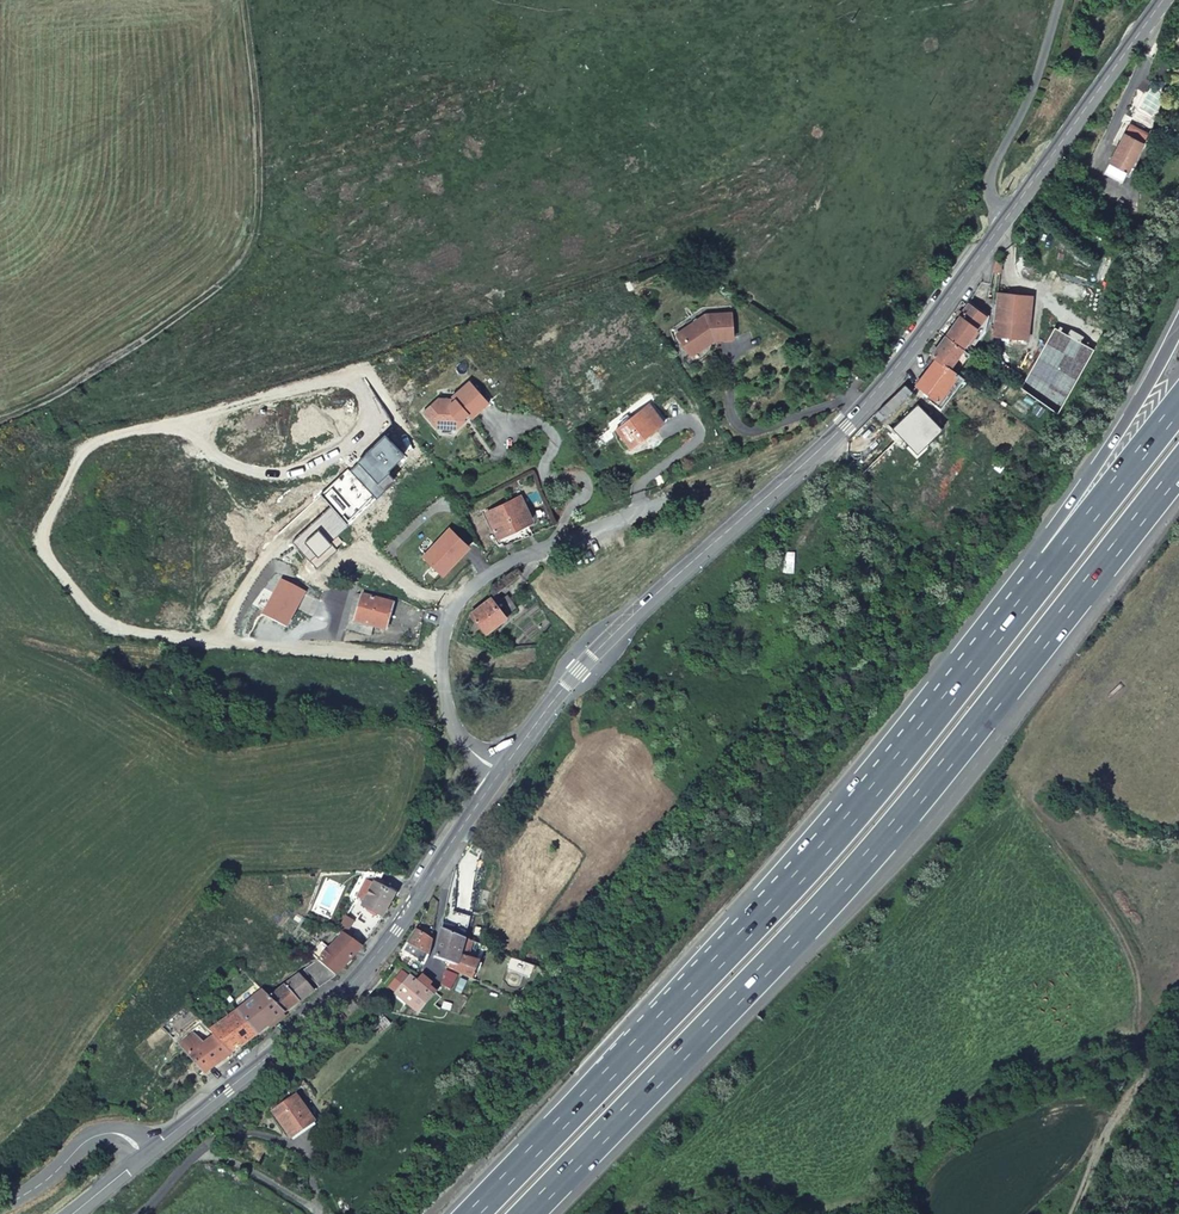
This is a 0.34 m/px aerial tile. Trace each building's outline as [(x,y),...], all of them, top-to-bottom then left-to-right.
[(1175,57),(1161,80),(1169,84),(1178,68),(1178,60),(1175,57)] [(1160,82),(1155,78),(1147,88),(1152,92),(1160,82)] [(1134,133),(1133,133),(1117,161),(1111,171),(1127,180),(1133,171),(1150,142),(1149,142),(1154,134),(1138,125),(1134,133)] [(1003,268),(996,267),(994,278),(1002,279),(1003,268)] [(995,331),(995,333),(1031,337),(1032,330),(1034,309),(999,303),(997,313),(996,326),(996,328),(995,331)] [(967,309),(946,340),(961,351),(964,353),(986,322),(967,309)] [(706,314),(680,332),(693,351),(713,336),(715,339),(734,337),(732,311),(706,314)] [(693,351),(680,332),(677,334),(692,355),(715,339),(713,336),(693,351)] [(1031,337),(995,333),(995,341),(994,343),(994,346),(1030,350),(1031,337)] [(961,351),(946,340),(932,359),(937,362),(949,370),(951,372),(964,353),(961,351)] [(948,408),(966,383),(951,372),(949,370),(937,362),(920,387),(948,408)] [(447,403),(443,398),(426,412),(439,427),(446,422),(453,422),(459,429),(468,420),(466,418),(470,415),(472,417),(474,419),(491,404),(473,382),(455,397),(458,400),(454,404),(447,403)] [(905,386),(877,409),(886,418),(912,394),(905,386)] [(917,404),(887,433),(894,442),(899,437),(915,455),(941,431),(917,404)] [(655,409),(625,432),(621,436),(635,453),(668,426),(655,409)] [(886,418),(877,409),(873,413),(882,421),(886,418)] [(361,462),(353,470),(371,489),(389,472),(407,454),(388,434),(360,461),(361,462)] [(389,472),(371,489),(378,497),(396,479),(389,472)] [(534,520),(523,497),(490,512),(501,535),(534,520)] [(332,507),(294,543),(319,570),(339,551),(332,543),(350,526),(332,507)] [(453,529),(426,557),(445,575),(472,547),(453,529)] [(497,601),(475,618),(489,636),(523,609),(514,596),(501,606),(497,601)] [(388,631),(396,601),(384,598),(383,603),(367,600),(361,624),(355,622),(353,630),(378,637),(380,629),(388,631)] [(303,600),(294,621),(308,626),(317,606),(303,600)] [(1050,812),(1062,823),(1066,816),(1054,806),(1050,812)] [(387,917),(400,893),(394,889),(396,884),(382,876),(379,882),(370,878),(360,897),(369,901),(367,905),(387,917)] [(367,905),(347,935),(365,947),(387,917),(367,905)] [(450,933),(446,931),(439,960),(459,969),(467,940),(473,919),(455,914),(450,933)] [(419,933),(413,946),(426,953),(424,959),(430,962),(433,954),(436,940),(419,933)] [(365,947),(347,935),(331,954),(325,949),(316,957),(340,978),(343,976),(365,947)] [(479,945),(467,940),(459,969),(458,974),(478,983),(484,963),(474,958),(479,945)] [(413,946),(405,958),(429,966),(430,962),(424,959),(426,953),(413,946)] [(340,978),(316,957),(308,971),(327,988),(340,978)] [(248,970),(243,964),(238,968),(241,974),(248,970)] [(415,980),(408,974),(395,992),(402,997),(415,980)] [(461,986),(463,980),(451,974),(448,981),(450,982),(461,986)] [(297,1010),(318,994),(305,980),(277,1002),(289,1015),(297,1010)] [(426,1016),(431,1011),(437,1000),(440,995),(432,990),(434,987),(426,980),(422,985),(415,980),(402,997),(426,1016)] [(457,993),(461,986),(450,982),(445,988),(457,993)] [(261,1036),(289,1015),(277,1002),(270,995),(241,1015),(261,1036)] [(235,1056),(261,1036),(241,1015),(215,1034),(219,1038),(235,1056)] [(209,1075),(235,1056),(219,1038),(203,1050),(194,1040),(184,1048),(189,1054),(209,1075)] [(320,1127),(302,1100),(276,1117),(295,1144),(320,1127)]
